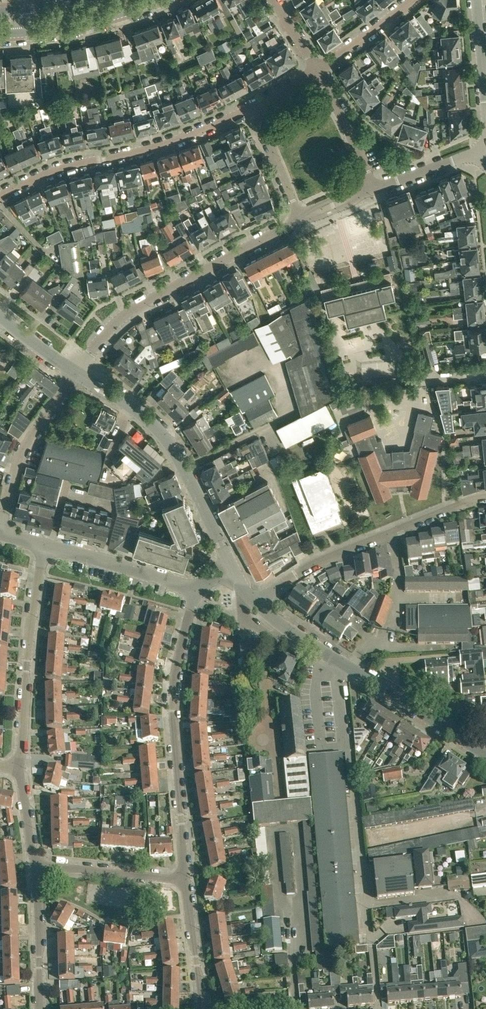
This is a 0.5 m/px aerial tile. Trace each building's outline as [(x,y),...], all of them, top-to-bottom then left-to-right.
[(215,19),(211,12),(205,0),(200,0),(194,3),(201,17),(207,14),(210,21),(208,22),(213,31),(220,28),(215,19)] [(219,0),(205,0),(211,12),(221,7),(222,6),(221,4),(219,0)] [(247,9),(242,0),(227,0),(229,4),(235,1),(236,3),(244,16),(249,12),(247,9)] [(247,9),(252,6),(248,0),(242,0),(247,9)] [(319,3),(317,0),(313,0),(300,8),(301,9),(300,10),(303,15),(304,14),(307,18),(322,9),(327,6),(330,3),(335,0),(325,0),(319,3)] [(373,12),(364,0),(356,0),(355,0),(355,4),(357,7),(356,7),(365,19),(366,18),(367,18),(370,17),(370,15),(373,12)] [(373,12),(377,10),(378,10),(381,8),(381,7),(382,6),(377,0),(364,0),(373,12)] [(438,18),(446,0),(434,0),(435,1),(433,6),(434,6),(433,10),(434,10),(432,14),(436,16),(436,18),(438,18)] [(438,18),(440,19),(441,18),(445,20),(447,16),(448,16),(450,12),(451,12),(454,8),(457,7),(456,0),(446,0),(438,18)] [(222,6),(221,7),(226,15),(231,12),(226,2),(221,4),(222,6)] [(201,29),(199,23),(196,24),(196,23),(189,6),(184,8),(183,7),(176,10),(179,15),(183,24),(184,27),(186,32),(193,29),(195,32),(201,29)] [(330,11),(327,6),(322,9),(307,18),(308,20),(307,20),(310,25),(311,24),(314,29),(331,18),(332,20),(334,19),(335,18),(341,15),(336,7),(330,11)] [(267,13),(257,19),(259,22),(260,25),(268,20),(271,19),(267,13)] [(342,14),(341,15),(335,18),(334,19),(337,23),(345,18),(342,14)] [(183,24),(179,15),(174,18),(174,17),(162,22),(167,36),(166,36),(169,44),(172,42),(173,42),(171,37),(180,33),(181,34),(186,32),(184,27),(183,24)] [(215,19),(220,28),(224,25),(220,16),(215,19)] [(251,16),(245,19),(250,27),(255,23),(251,16)] [(419,33),(422,37),(427,32),(422,24),(415,16),(410,19),(409,18),(404,21),(403,21),(401,23),(400,25),(399,25),(411,40),(419,33)] [(264,30),(272,26),(268,20),(260,25),(264,31),(264,30)] [(325,48),(341,38),(337,33),(336,30),(338,29),(331,20),(324,25),(327,29),(325,31),(322,34),(318,36),(321,41),(320,42),(324,48),(325,47),(325,48)] [(422,24),(427,32),(428,33),(428,32),(432,31),(432,28),(427,21),(422,24)] [(256,24),(252,26),(254,29),(257,34),(260,33),(264,31),(260,25),(259,22),(256,24)] [(146,28),(154,52),(158,50),(156,43),(154,44),(153,41),(163,38),(158,24),(146,28)] [(405,44),(411,40),(399,25),(398,26),(397,26),(395,28),(394,29),(390,33),(394,38),(401,47),(407,54),(410,51),(405,44)] [(138,50),(132,52),(134,56),(134,58),(136,62),(155,55),(154,52),(146,28),(133,32),(139,47),(137,47),(138,50)] [(437,41),(438,49),(461,47),(460,41),(459,40),(458,34),(457,29),(444,30),(444,35),(438,36),(439,41),(437,41)] [(389,41),(387,39),(385,36),(383,38),(383,39),(382,40),(381,40),(380,40),(378,40),(376,42),(375,44),(374,45),(375,46),(377,50),(384,57),(385,59),(391,66),(400,59),(395,52),(396,51),(389,41)] [(131,47),(123,48),(120,37),(108,40),(112,55),(114,62),(125,59),(125,60),(134,58),(134,56),(132,52),(131,47)] [(252,37),(243,43),(246,48),(255,42),(252,37)] [(296,60),(285,41),(280,44),(277,46),(276,44),(278,43),(274,37),(270,39),(286,66),(290,63),(292,63),(295,62),(295,60),(296,60)] [(271,53),(266,56),(267,57),(272,67),(275,72),(276,71),(278,72),(281,70),(281,69),(286,66),(270,39),(266,42),(269,48),(271,47),(272,49),(270,50),(271,53)] [(114,63),(114,62),(112,55),(108,40),(95,43),(98,55),(96,56),(99,68),(99,69),(103,68),(103,66),(108,65),(114,63)] [(227,40),(217,44),(221,53),(231,48),(227,40)] [(74,74),(99,68),(96,56),(94,56),(94,55),(88,56),(86,46),(71,49),(75,64),(72,65),(74,74)] [(384,57),(377,50),(375,46),(367,51),(376,63),(384,57)] [(461,52),(461,47),(438,49),(439,58),(435,58),(436,66),(450,65),(450,61),(461,60),(460,53),(461,52)] [(70,79),(75,78),(74,74),(72,65),(72,61),(68,61),(67,50),(54,52),(56,67),(67,66),(70,79)] [(265,58),(267,57),(266,56),(262,51),(258,53),(260,57),(259,57),(258,55),(251,60),(254,65),(263,81),(269,77),(268,76),(273,73),(270,68),(265,58)] [(44,69),(56,67),(54,52),(41,54),(43,65),(40,66),(41,76),(42,82),(46,81),(44,69)] [(5,65),(5,68),(5,78),(6,86),(6,90),(35,88),(36,97),(43,96),(42,82),(41,76),(33,77),(32,55),(11,56),(12,65),(5,65)] [(243,71),(249,80),(252,86),(257,83),(258,84),(263,81),(254,65),(246,69),(239,57),(235,59),(238,65),(242,71),(243,71)] [(415,83),(416,82),(418,72),(412,65),(406,57),(399,62),(415,83)] [(361,73),(357,67),(354,62),(339,71),(340,72),(339,74),(341,77),(343,77),(344,78),(346,82),(351,79),(361,73)] [(462,72),(462,66),(435,69),(433,69),(433,73),(445,72),(446,80),(463,79),(463,78),(464,76),(463,72),(462,72)] [(248,88),(245,82),(241,75),(230,80),(237,94),(248,88)] [(201,78),(214,105),(217,103),(218,104),(221,102),(221,101),(223,101),(214,79),(208,82),(205,76),(201,78)] [(225,99),(237,94),(230,80),(228,76),(225,78),(223,79),(225,83),(219,86),(223,94),(225,99)] [(354,93),(357,97),(380,80),(376,76),(367,82),(363,76),(349,86),(350,88),(350,90),(352,93),(354,93)] [(209,107),(214,105),(201,78),(195,80),(198,86),(194,88),(201,104),(203,110),(206,109),(209,108),(209,107)] [(463,84),(463,79),(446,80),(434,81),(435,86),(446,86),(447,93),(464,91),(464,90),(465,89),(464,84),(463,84)] [(383,85),(380,80),(357,97),(361,102),(360,104),(362,106),(364,106),(365,108),(379,97),(375,91),(383,85)] [(145,87),(148,96),(153,95),(152,93),(157,91),(155,84),(145,87)] [(185,98),(191,115),(197,113),(198,112),(200,111),(198,105),(194,94),(189,96),(186,90),(183,84),(179,85),(185,98)] [(176,101),(180,112),(182,118),(184,117),(185,118),(191,115),(185,98),(179,85),(175,87),(178,93),(177,94),(179,100),(176,101)] [(402,92),(412,96),(413,93),(406,86),(403,89),(402,92)] [(436,99),(447,99),(448,105),(465,104),(465,102),(466,101),(465,96),(464,96),(464,91),(447,93),(435,93),(436,99)] [(114,95),(115,100),(126,97),(125,92),(114,94),(114,95)] [(375,120),(380,124),(392,109),(384,103),(386,101),(387,101),(391,95),(387,92),(381,101),(383,102),(381,103),(372,115),(376,118),(375,120)] [(413,93),(412,96),(410,100),(419,104),(420,101),(419,100),(415,95),(413,93)] [(167,102),(162,104),(169,124),(175,122),(174,121),(178,119),(176,114),(169,94),(165,95),(167,102)] [(115,121),(109,123),(113,138),(114,138),(114,139),(119,138),(119,137),(123,136),(117,109),(114,95),(107,96),(109,106),(112,106),(115,121)] [(156,127),(155,123),(153,115),(151,108),(146,110),(142,97),(137,98),(147,130),(150,129),(151,130),(154,129),(155,127),(156,127)] [(134,121),(135,127),(137,133),(138,132),(140,133),(143,132),(143,131),(144,131),(147,130),(137,98),(132,99),(136,113),(132,114),(134,121)] [(169,124),(162,104),(161,102),(157,103),(157,101),(152,103),(157,120),(159,126),(163,125),(164,126),(169,124)] [(395,103),(392,109),(380,124),(386,128),(387,127),(391,131),(399,120),(401,121),(403,118),(405,112),(407,108),(395,103)] [(67,104),(59,106),(54,107),(53,108),(55,113),(68,109),(67,104)] [(94,115),(99,141),(103,140),(103,141),(107,140),(107,139),(109,139),(106,125),(102,126),(99,113),(98,106),(93,107),(94,115)] [(85,121),(87,129),(88,137),(89,143),(91,142),(91,144),(96,143),(95,141),(99,141),(94,115),(93,107),(88,108),(90,120),(85,121)] [(34,110),(37,120),(43,118),(40,108),(34,110)] [(117,109),(123,136),(127,135),(128,136),(132,135),(132,134),(134,134),(130,118),(124,119),(122,108),(117,109)] [(449,114),(450,121),(450,122),(467,120),(466,108),(446,110),(446,114),(449,114)] [(427,109),(428,118),(428,123),(435,122),(434,113),(434,109),(427,109)] [(0,112),(0,115),(2,121),(13,117),(10,111),(0,112)] [(409,141),(410,141),(415,125),(406,122),(410,113),(405,112),(403,118),(401,121),(403,121),(398,138),(404,140),(405,141),(408,142),(409,141)] [(45,127),(54,153),(59,151),(59,149),(63,148),(61,142),(59,134),(53,136),(50,126),(47,117),(43,118),(45,127)] [(86,143),(84,137),(83,129),(82,129),(81,126),(79,124),(77,125),(75,117),(70,118),(76,145),(79,145),(80,146),(84,145),(84,144),(86,143)] [(72,146),(76,145),(70,118),(65,119),(68,132),(63,133),(66,148),(68,147),(68,148),(73,147),(72,146)] [(423,128),(415,125),(410,141),(411,141),(411,143),(414,144),(415,143),(421,145),(426,129),(429,130),(428,123),(428,118),(423,119),(424,125),(423,128)] [(468,125),(467,120),(450,122),(450,121),(435,122),(428,123),(429,130),(429,137),(436,137),(436,130),(442,129),(443,136),(444,136),(445,137),(448,137),(449,136),(451,136),(467,130),(468,125)] [(242,131),(240,126),(219,135),(222,141),(227,139),(229,144),(232,143),(240,140),(245,138),(245,136),(246,136),(243,131),(242,131)] [(39,141),(42,149),(43,155),(47,153),(48,155),(54,153),(45,127),(41,128),(45,139),(39,141)] [(28,161),(30,160),(20,136),(17,129),(14,130),(17,137),(15,138),(19,147),(15,149),(21,164),(22,165),(28,162),(28,163),(28,162),(28,161)] [(20,136),(30,160),(33,159),(34,160),(40,157),(38,150),(34,141),(32,136),(27,138),(23,130),(20,131),(21,135),(20,136)] [(12,168),(12,169),(19,166),(19,167),(18,165),(21,164),(15,149),(11,140),(10,140),(6,132),(2,133),(10,151),(5,153),(9,163),(12,168)] [(214,152),(208,140),(200,143),(205,155),(214,152)] [(219,160),(221,165),(237,158),(237,157),(251,151),(249,146),(251,146),(248,140),(247,141),(247,140),(226,149),(229,155),(219,160)] [(200,150),(198,144),(189,148),(194,164),(199,162),(200,167),(206,165),(200,150)] [(190,165),(194,164),(189,148),(179,151),(181,157),(186,172),(192,170),(190,165)] [(1,174),(3,173),(3,174),(4,174),(10,170),(9,169),(1,153),(2,153),(0,150),(0,173),(1,174)] [(183,172),(177,152),(167,155),(172,171),(176,170),(177,174),(183,172)] [(238,159),(237,158),(221,165),(224,171),(240,164),(244,175),(253,171),(251,165),(256,163),(256,162),(257,161),(255,156),(254,157),(252,153),(238,159)] [(172,171),(167,155),(157,158),(159,164),(163,179),(169,177),(168,173),(172,171)] [(155,165),(153,159),(145,162),(146,162),(143,163),(143,162),(140,163),(141,165),(141,166),(141,168),(144,175),(143,176),(146,189),(147,189),(152,188),(153,188),(151,180),(158,179),(157,172),(155,165)] [(140,171),(139,165),(137,165),(136,164),(132,165),(132,166),(128,167),(134,194),(139,192),(137,181),(142,180),(140,171)] [(134,194),(128,167),(124,168),(124,167),(119,168),(119,169),(117,170),(120,185),(126,183),(129,195),(134,194)] [(115,176),(114,170),(113,170),(112,169),(109,170),(108,171),(104,172),(110,197),(115,196),(114,189),(118,189),(117,181),(115,176)] [(244,191),(249,188),(266,182),(263,175),(262,176),(259,170),(232,182),(233,185),(234,186),(241,183),(244,191)] [(96,173),(95,174),(96,179),(96,185),(102,184),(104,198),(110,197),(104,172),(102,172),(101,172),(100,171),(97,172),(96,173)] [(92,180),(91,174),(89,175),(89,173),(84,175),(85,176),(81,177),(88,207),(91,218),(94,217),(91,204),(93,204),(90,191),(95,190),(92,180)] [(467,221),(474,220),(473,213),(474,213),(472,207),(468,208),(462,194),(468,191),(468,189),(469,188),(468,185),(466,185),(461,173),(450,177),(458,197),(463,212),(467,221)] [(72,179),(70,179),(74,195),(80,193),(83,208),(88,207),(81,177),(77,178),(76,176),(72,178),(72,179)] [(467,221),(463,212),(458,197),(450,177),(448,178),(439,182),(445,198),(449,197),(456,216),(452,217),(454,223),(467,221)] [(71,196),(68,186),(66,180),(64,181),(64,180),(59,181),(60,182),(56,184),(65,211),(67,215),(68,221),(69,223),(71,222),(70,218),(74,217),(71,206),(69,207),(66,197),(71,196)] [(224,184),(218,186),(221,191),(233,185),(232,182),(231,180),(224,184)] [(268,188),(266,182),(249,188),(251,194),(246,197),(247,198),(240,201),(242,205),(269,194),(267,189),(268,188)] [(65,211),(56,184),(52,185),(51,184),(47,186),(47,187),(46,188),(48,193),(51,203),(57,201),(61,213),(65,211)] [(199,185),(191,188),(193,195),(201,192),(199,185)] [(427,192),(434,212),(435,215),(447,211),(439,187),(433,189),(433,188),(428,190),(428,191),(427,192)] [(39,190),(33,193),(15,202),(17,208),(22,218),(47,206),(39,190)] [(434,212),(427,192),(426,192),(425,191),(420,193),(420,194),(415,196),(422,216),(434,212)] [(413,202),(410,192),(399,196),(412,234),(420,231),(416,218),(417,217),(412,203),(413,202)] [(195,195),(185,200),(187,204),(197,199),(195,195)] [(250,218),(263,213),(275,208),(273,203),(275,203),(272,196),(271,197),(270,196),(252,203),(254,209),(248,212),(250,218)] [(412,234),(399,196),(386,201),(397,237),(398,242),(397,242),(396,235),(388,237),(391,248),(399,246),(399,247),(405,245),(404,241),(413,238),(412,234)] [(233,226),(236,224),(221,197),(217,199),(224,212),(220,215),(228,231),(234,227),(233,226)] [(156,201),(150,203),(152,211),(158,209),(156,202),(156,201)] [(177,201),(172,204),(176,212),(181,209),(177,201)] [(233,212),(239,209),(240,208),(237,202),(229,206),(232,212),(233,212)] [(137,207),(139,215),(140,215),(151,212),(150,204),(137,207)] [(222,234),(228,231),(220,215),(215,217),(209,205),(205,208),(218,234),(221,232),(222,234)] [(1,209),(0,209),(0,218),(9,228),(14,224),(4,213),(1,209)] [(244,220),(239,209),(233,212),(238,222),(244,220)] [(136,210),(124,213),(126,220),(132,219),(133,218),(137,216),(136,210)] [(203,224),(199,227),(208,242),(214,238),(213,237),(216,236),(201,210),(197,213),(203,224)] [(124,213),(114,215),(115,223),(116,223),(116,225),(121,223),(120,222),(126,221),(126,220),(124,213)] [(151,213),(143,214),(144,222),(152,220),(151,213)] [(202,245),(208,242),(199,227),(195,221),(192,223),(189,217),(184,220),(198,246),(202,244),(202,245)] [(455,224),(454,223),(452,217),(439,222),(440,227),(455,224)] [(109,223),(103,224),(104,230),(115,226),(113,218),(108,219),(109,223)] [(185,237),(190,234),(182,221),(176,224),(181,234),(183,233),(185,237)] [(445,231),(445,236),(475,233),(475,229),(476,228),(475,225),(474,225),(474,223),(457,225),(457,230),(445,231)] [(90,224),(82,227),(85,236),(94,233),(92,225),(91,226),(90,224)] [(161,227),(165,234),(168,233),(167,231),(170,230),(166,224),(161,227)] [(81,227),(72,230),(75,240),(84,237),(81,227)] [(58,229),(46,236),(50,245),(62,238),(58,229)] [(105,242),(117,241),(115,229),(103,230),(105,242)] [(98,244),(105,242),(103,230),(91,235),(91,241),(98,240),(98,244)] [(170,230),(167,231),(168,233),(165,234),(169,240),(172,239),(174,237),(170,230)] [(476,237),(475,233),(445,236),(437,237),(438,242),(446,241),(458,239),(459,244),(476,242),(476,241),(477,240),(477,237),(476,237)] [(13,240),(8,235),(0,239),(0,253),(4,248),(13,240)] [(91,235),(78,240),(79,246),(92,244),(91,241),(91,235)] [(147,274),(155,271),(146,245),(143,238),(139,239),(141,247),(145,256),(140,257),(147,274)] [(143,238),(146,245),(155,271),(163,268),(157,251),(153,252),(147,238),(143,238)] [(185,238),(175,244),(181,255),(192,249),(185,238)] [(170,262),(181,255),(175,244),(172,239),(169,240),(166,242),(169,247),(163,250),(170,262)] [(13,240),(4,248),(0,253),(0,255),(3,258),(0,261),(0,274),(2,276),(15,261),(12,258),(9,256),(12,253),(10,251),(12,249),(18,244),(13,240)] [(65,241),(58,242),(62,265),(75,275),(83,274),(79,246),(78,240),(65,241)] [(302,262),(300,263),(289,242),(278,248),(285,262),(292,258),(295,263),(300,274),(307,271),(302,262)] [(448,256),(455,255),(456,255),(456,261),(461,261),(479,259),(478,251),(477,251),(477,246),(447,250),(448,256)] [(285,262),(278,248),(267,253),(274,267),(285,262)] [(397,248),(391,250),(395,268),(401,267),(397,248)] [(274,267),(267,253),(256,258),(263,273),(274,267)] [(413,253),(402,255),(403,267),(418,265),(418,259),(414,257),(413,253)] [(118,257),(121,264),(126,261),(123,254),(118,257)] [(121,264),(118,257),(113,259),(117,266),(121,264)] [(245,264),(245,265),(256,287),(261,284),(257,276),(263,273),(256,258),(245,264)] [(87,277),(90,295),(99,293),(95,262),(94,259),(92,260),(89,260),(91,271),(92,270),(93,276),(87,277)] [(94,259),(95,262),(99,293),(109,292),(106,274),(101,275),(100,269),(101,269),(100,259),(94,259)] [(480,265),(479,259),(461,261),(456,261),(452,262),(453,268),(456,268),(457,273),(479,271),(478,265),(480,265)] [(21,275),(25,278),(34,267),(30,263),(24,270),(15,261),(2,276),(12,285),(21,275)] [(135,264),(123,270),(129,282),(141,276),(135,264)] [(39,270),(34,267),(25,278),(30,282),(21,293),(31,300),(42,285),(36,280),(40,274),(38,272),(39,270)] [(413,267),(404,268),(405,280),(415,279),(413,267)] [(118,288),(129,282),(123,270),(112,275),(118,288)] [(228,274),(222,277),(236,301),(237,301),(238,303),(248,297),(247,295),(251,293),(247,285),(243,279),(238,281),(233,272),(228,274)] [(340,285),(321,290),(323,299),(324,298),(328,313),(343,309),(347,324),(386,315),(382,300),(394,297),(391,282),(392,281),(389,272),(373,276),(373,278),(340,286),(340,285)] [(449,283),(450,288),(481,285),(480,281),(481,280),(481,276),(480,276),(480,275),(463,277),(464,283),(462,283),(462,281),(449,283)] [(213,283),(212,284),(224,305),(232,300),(220,280),(218,281),(216,280),(214,282),(213,283)] [(416,281),(408,282),(409,293),(417,292),(416,281)] [(224,305),(212,284),(211,285),(208,285),(206,286),(206,288),(204,289),(216,309),(224,305)] [(54,300),(63,288),(58,285),(47,289),(42,285),(31,300),(41,307),(47,300),(52,303),(54,300)] [(481,289),(481,285),(450,288),(451,294),(463,292),(463,291),(465,291),(465,297),(482,295),(481,294),(483,293),(482,289),(481,289)] [(68,292),(63,288),(54,300),(60,305),(58,308),(71,318),(72,316),(75,313),(80,307),(77,305),(81,299),(70,290),(68,292)] [(195,293),(192,295),(209,329),(214,327),(205,309),(209,307),(201,290),(199,291),(199,290),(194,292),(195,293)] [(420,292),(410,293),(412,304),(422,303),(420,292)] [(209,329),(192,295),(189,296),(188,295),(183,298),(184,299),(183,299),(188,310),(192,308),(203,332),(209,329)] [(329,401),(338,396),(310,296),(290,307),(302,351),(290,357),(306,413),(325,403),(326,402),(329,401)] [(453,312),(453,313),(483,310),(483,305),(484,305),(483,301),(482,301),(482,299),(466,301),(466,307),(465,308),(465,306),(452,307),(453,312)] [(268,309),(270,313),(282,308),(279,303),(268,309)] [(167,313),(165,314),(175,335),(175,336),(188,331),(189,334),(195,331),(190,319),(184,322),(178,309),(167,313)] [(484,314),(483,310),(453,313),(453,319),(466,317),(466,316),(467,316),(468,322),(484,320),(484,318),(485,318),(485,314),(484,314)] [(85,320),(75,313),(72,316),(73,317),(72,319),(81,325),(85,320)] [(156,324),(146,328),(146,329),(150,343),(152,347),(153,347),(153,348),(165,343),(164,340),(175,335),(165,314),(154,319),(156,324)] [(273,362),(289,354),(300,348),(282,314),(255,328),(273,362)] [(257,316),(246,322),(250,328),(260,322),(257,316)] [(429,316),(415,318),(416,324),(430,323),(429,316)] [(145,345),(150,343),(146,329),(146,328),(143,319),(142,319),(142,320),(138,323),(138,326),(140,332),(142,337),(139,341),(144,346),(145,345)] [(245,325),(238,328),(241,334),(248,330),(245,325)] [(485,337),(485,328),(485,326),(462,329),(463,339),(485,337)] [(132,328),(128,332),(133,336),(137,331),(132,328)] [(237,329),(230,333),(233,338),(240,334),(237,329)] [(419,332),(422,344),(432,342),(429,330),(425,331),(419,332)] [(253,331),(248,334),(254,344),(258,342),(253,331)] [(254,344),(248,334),(242,337),(246,346),(247,348),(254,344)] [(128,354),(132,350),(124,344),(126,342),(120,337),(116,341),(122,346),(121,348),(124,350),(113,363),(124,371),(134,359),(128,354)] [(242,337),(237,339),(242,349),(246,346),(242,337)] [(463,339),(463,344),(454,345),(455,351),(455,356),(466,355),(465,350),(471,350),(471,348),(485,347),(485,337),(463,339)] [(238,351),(242,349),(237,339),(233,342),(238,351)] [(195,349),(183,354),(187,362),(206,353),(202,342),(198,344),(195,349)] [(233,342),(228,344),(233,354),(238,351),(233,342)] [(432,342),(422,344),(427,364),(434,362),(431,350),(434,349),(432,342)] [(152,347),(150,343),(145,345),(144,346),(140,351),(144,354),(147,353),(148,356),(149,358),(155,356),(154,353),(152,347)] [(228,344),(224,346),(229,356),(233,354),(228,344)] [(219,349),(224,359),(229,356),(224,346),(219,349)] [(219,349),(214,351),(220,362),(225,360),(224,359),(219,349)] [(140,351),(134,359),(124,371),(134,379),(138,382),(142,376),(139,373),(144,367),(138,362),(145,355),(149,358),(148,356),(147,353),(144,354),(140,351)] [(214,366),(220,362),(214,351),(207,355),(211,362),(213,365),(214,366)] [(444,357),(444,359),(439,360),(440,365),(454,364),(453,357),(444,357)] [(14,362),(7,372),(15,378),(22,367),(14,362)] [(164,363),(158,366),(161,372),(167,370),(164,363)] [(44,372),(34,364),(24,377),(22,379),(30,385),(33,387),(44,372)] [(157,399),(167,409),(184,392),(173,380),(178,375),(172,369),(160,381),(167,388),(157,399)] [(59,383),(44,372),(33,387),(30,385),(26,390),(29,392),(28,394),(30,395),(33,398),(41,387),(51,394),(59,383)] [(260,376),(265,385),(269,383),(265,374),(260,376)] [(260,388),(265,385),(260,376),(256,378),(260,388)] [(256,390),(260,388),(256,378),(251,380),(256,390)] [(256,390),(251,380),(247,383),(252,392),(256,390)] [(265,385),(260,388),(256,390),(252,392),(247,394),(242,397),(238,387),(231,391),(241,411),(244,410),(253,426),(277,413),(268,397),(275,394),(269,383),(265,385)] [(247,394),(252,392),(247,383),(242,385),(247,394)] [(449,386),(450,400),(457,399),(466,398),(485,396),(485,384),(481,385),(481,384),(477,384),(477,385),(466,386),(466,385),(449,386)] [(247,394),(242,385),(238,387),(242,397),(247,394)] [(190,386),(184,392),(167,409),(178,419),(188,409),(184,404),(183,403),(195,391),(190,386)] [(451,410),(450,400),(449,386),(436,387),(442,413),(441,413),(445,429),(453,428),(453,426),(451,410)] [(221,400),(231,391),(226,387),(217,395),(221,400)] [(26,401),(30,395),(28,394),(29,392),(26,390),(21,397),(26,401)] [(338,396),(329,401),(332,408),(345,402),(341,395),(338,396)] [(466,398),(466,400),(463,400),(464,402),(477,401),(477,406),(485,405),(485,396),(466,398)] [(334,421),(325,403),(306,413),(277,427),(286,445),(334,421)] [(96,414),(93,420),(92,422),(102,427),(100,430),(105,433),(108,427),(112,429),(117,420),(114,419),(116,414),(112,412),(113,411),(107,408),(102,406),(98,415),(96,414)] [(200,407),(196,411),(192,414),(195,417),(198,414),(203,410),(200,407)] [(462,412),(463,423),(464,423),(465,432),(485,430),(485,409),(462,412)] [(246,421),(240,411),(231,416),(235,423),(232,425),(237,433),(244,429),(241,424),(246,421)] [(437,451),(438,451),(442,435),(429,432),(434,415),(418,411),(409,450),(403,450),(403,449),(392,450),(392,451),(386,451),(381,439),(377,441),(374,431),(376,430),(370,415),(349,423),(351,428),(345,430),(351,443),(356,441),(361,455),(359,456),(376,500),(391,494),(390,490),(411,489),(410,492),(426,496),(437,451)] [(184,427),(192,440),(204,431),(209,428),(211,427),(203,414),(184,427)] [(16,415),(8,430),(19,437),(29,423),(16,415)] [(209,428),(204,431),(192,440),(200,452),(212,444),(208,437),(212,434),(211,433),(218,428),(215,424),(211,427),(209,428)] [(5,449),(11,438),(6,435),(8,430),(0,425),(0,446),(5,449)] [(106,452),(108,448),(113,438),(103,434),(96,450),(106,452)] [(138,470),(148,479),(161,464),(127,435),(119,445),(123,448),(118,454),(121,457),(111,468),(128,482),(138,470)] [(49,437),(38,470),(51,473),(64,477),(88,484),(90,478),(99,481),(107,452),(106,452),(96,450),(49,437)] [(485,449),(485,437),(481,437),(482,444),(463,446),(464,451),(485,449)] [(253,441),(258,452),(264,449),(259,438),(253,441)] [(245,454),(247,459),(248,459),(252,457),(257,454),(259,453),(258,452),(253,441),(247,444),(251,451),(245,454)] [(239,447),(235,449),(237,453),(241,451),(243,455),(250,451),(246,443),(239,447)] [(257,454),(262,464),(270,460),(269,459),(264,449),(258,452),(259,453),(257,454)] [(464,451),(465,456),(483,454),(484,462),(485,462),(485,449),(464,451)] [(257,466),(262,464),(257,454),(252,457),(253,459),(257,466)] [(280,454),(269,459),(270,460),(275,470),(286,465),(280,454)] [(257,466),(253,459),(252,457),(248,459),(253,468),(257,466)] [(218,468),(214,460),(206,463),(208,467),(203,469),(202,474),(205,480),(233,466),(231,461),(218,468)] [(235,465),(233,466),(205,480),(209,489),(230,479),(228,475),(238,470),(235,465)] [(291,478),(313,533),(341,521),(336,508),(340,506),(323,466),(291,478)] [(38,470),(27,467),(25,473),(36,476),(38,470)] [(472,479),(485,477),(485,468),(478,468),(478,474),(467,475),(468,479),(472,479)] [(51,473),(38,470),(36,476),(32,492),(29,506),(31,506),(28,519),(27,525),(37,527),(51,473)] [(64,477),(51,473),(37,527),(51,531),(64,477)] [(148,494),(178,482),(177,478),(175,473),(154,482),(154,484),(145,488),(148,494)] [(236,476),(230,479),(209,489),(214,498),(229,491),(226,486),(239,480),(236,476)] [(472,479),(468,479),(459,478),(463,494),(481,489),(485,487),(485,486),(485,477),(472,479)] [(88,494),(93,495),(97,483),(91,481),(88,494)] [(148,503),(178,491),(181,489),(178,482),(148,494),(145,495),(148,503)] [(232,535),(238,546),(247,562),(262,554),(264,557),(289,544),(294,542),(299,539),(296,531),(281,538),(273,523),(285,517),(266,482),(218,507),(230,531),(232,535)] [(102,484),(97,483),(93,495),(99,496),(102,484)] [(102,484),(99,496),(105,498),(108,486),(102,484)] [(114,487),(116,501),(118,512),(138,518),(137,509),(136,498),(136,496),(135,493),(134,484),(123,485),(123,486),(114,487)] [(114,487),(108,486),(105,498),(116,501),(114,487)] [(29,506),(32,492),(22,490),(15,516),(28,519),(31,506),(29,506)] [(165,562),(176,566),(184,568),(190,550),(191,550),(192,550),(192,549),(193,548),(193,547),(192,547),(192,546),(191,545),(194,544),(196,540),(195,538),(194,536),(199,534),(195,526),(183,497),(164,505),(162,506),(176,539),(174,539),(174,541),(141,530),(140,533),(134,531),(113,548),(130,553),(130,551),(165,562)] [(58,533),(104,546),(113,515),(66,502),(58,533)] [(113,548),(134,531),(136,530),(138,528),(140,519),(138,518),(118,512),(109,547),(113,548)] [(459,522),(460,533),(469,531),(468,521),(459,522)] [(460,548),(459,545),(457,526),(443,528),(444,532),(447,550),(460,548)] [(462,545),(471,544),(469,531),(460,533),(462,545)] [(431,534),(432,537),(435,560),(439,559),(438,554),(447,553),(447,550),(444,532),(431,534)] [(419,541),(422,557),(422,561),(435,560),(432,537),(419,538),(419,541)] [(299,539),(294,542),(299,552),(305,549),(299,539)] [(423,562),(422,561),(422,557),(419,541),(407,543),(409,562),(410,564),(423,562)] [(289,544),(291,549),(294,555),(299,552),(294,542),(289,544)] [(289,544),(264,557),(262,554),(247,562),(251,571),(266,562),(291,549),(289,544)] [(369,559),(371,576),(380,575),(381,582),(392,581),(390,568),(389,561),(383,562),(382,554),(368,556),(369,559)] [(472,555),(464,556),(466,569),(471,568),(471,561),(473,561),(472,555)] [(268,566),(266,562),(251,571),(255,579),(256,578),(272,570),(285,563),(282,558),(268,566)] [(371,579),(371,576),(369,559),(355,561),(356,567),(344,569),(345,581),(357,579),(357,581),(371,579)] [(338,568),(332,570),(336,581),(341,579),(338,568)] [(407,579),(415,578),(413,568),(405,569),(407,579)] [(336,581),(332,570),(327,573),(331,583),(336,581)] [(3,581),(2,585),(17,588),(19,577),(4,574),(3,581)] [(432,578),(415,578),(407,579),(407,592),(469,591),(467,578),(437,578),(432,578)] [(479,579),(468,580),(469,591),(480,590),(479,579)] [(348,591),(350,589),(340,582),(333,591),(342,598),(344,596),(349,599),(353,595),(348,591)] [(15,598),(17,588),(2,585),(0,596),(15,598)] [(288,602),(298,609),(314,588),(309,585),(304,592),(299,588),(288,602)] [(55,598),(70,600),(71,589),(56,587),(55,598)] [(318,591),(314,588),(298,609),(307,616),(310,612),(318,601),(313,598),(318,591)] [(355,611),(367,594),(365,593),(363,595),(354,588),(350,592),(354,595),(347,605),(351,608),(355,611)] [(114,595),(104,593),(100,607),(111,610),(114,595)] [(355,611),(363,617),(376,600),(367,594),(355,611)] [(125,598),(114,595),(111,610),(121,613),(125,598)] [(381,627),(391,601),(378,596),(368,621),(381,627)] [(88,603),(88,602),(76,601),(70,600),(55,598),(53,609),(68,611),(69,606),(75,606),(75,604),(86,605),(86,611),(91,611),(91,612),(96,613),(97,604),(88,603)] [(11,613),(12,603),(0,602),(0,612),(11,613)] [(331,634),(351,608),(347,605),(344,609),(339,605),(335,610),(333,608),(334,606),(329,603),(326,607),(325,606),(317,616),(313,621),(323,628),(331,634)] [(479,615),(485,615),(485,609),(478,610),(477,603),(471,604),(472,616),(479,615)] [(446,631),(446,607),(406,607),(406,631),(418,631),(424,631),(446,631)] [(470,607),(446,607),(446,631),(473,631),(470,607)] [(351,608),(331,634),(340,640),(343,635),(349,627),(350,625),(347,622),(355,611),(351,608)] [(68,611),(53,609),(52,620),(67,622),(73,622),(85,624),(86,622),(73,620),(73,617),(67,617),(68,611)] [(144,625),(150,626),(165,631),(168,619),(153,615),(154,610),(148,609),(144,625)] [(11,613),(0,612),(0,623),(10,624),(11,613)] [(480,627),(479,615),(472,616),(474,628),(480,627)] [(65,632),(67,622),(52,620),(50,630),(65,632)] [(10,624),(0,623),(0,634),(9,635),(10,624)] [(161,643),(165,631),(150,626),(146,638),(161,643)] [(230,636),(232,630),(222,626),(220,632),(230,636)] [(357,633),(349,627),(343,635),(346,637),(346,639),(348,641),(350,640),(351,641),(354,638),(357,633)] [(218,632),(210,631),(203,630),(202,641),(221,644),(221,641),(221,640),(217,639),(218,632)] [(473,631),(446,631),(424,631),(418,631),(418,644),(462,643),(462,651),(473,650),(473,651),(475,651),(474,647),(473,631)] [(0,634),(0,645),(8,645),(9,635),(0,634)] [(50,635),(49,645),(64,646),(65,636),(50,635)] [(158,655),(161,643),(146,638),(143,650),(158,655)] [(223,649),(223,647),(221,647),(221,644),(202,641),(200,652),(216,654),(217,648),(223,649)] [(64,646),(49,645),(48,656),(63,657),(64,646)] [(475,651),(481,651),(482,660),(485,660),(485,647),(483,647),(474,647),(475,651)] [(158,655),(143,650),(140,662),(155,666),(158,655)] [(482,660),(481,651),(475,651),(473,651),(473,650),(462,651),(459,652),(461,664),(469,663),(469,667),(477,666),(479,678),(460,680),(462,695),(468,694),(468,695),(485,693),(485,690),(482,660)] [(215,661),(216,654),(200,652),(199,663),(220,665),(220,661),(215,661)] [(294,690),(296,701),(300,700),(299,689),(295,687),(299,679),(295,677),(297,672),(293,670),(296,662),(291,660),(291,658),(290,656),(289,655),(288,655),(286,655),(284,655),(284,656),(282,655),(273,673),(280,676),(278,682),(287,686),(294,690)] [(63,664),(63,657),(48,656),(47,667),(68,668),(68,666),(68,664),(63,664)] [(425,661),(427,684),(453,682),(451,659),(425,661)] [(213,675),(214,669),(221,670),(221,669),(219,669),(220,665),(199,663),(198,674),(213,675)] [(68,668),(47,667),(46,678),(62,680),(62,673),(67,673),(67,671),(73,671),(74,666),(68,666),(68,668)] [(138,679),(153,681),(154,670),(139,668),(138,675),(138,679)] [(138,679),(132,679),(120,677),(119,680),(131,681),(131,684),(137,684),(136,690),(152,692),(153,681),(138,679)] [(193,678),(192,689),(208,689),(213,689),(213,686),(208,686),(208,679),(193,678)] [(46,684),(46,696),(62,696),(61,684),(46,684)] [(207,700),(208,689),(192,689),(192,700),(207,700)] [(136,690),(136,696),(130,695),(130,697),(118,696),(117,699),(130,701),(135,701),(150,703),(152,692),(136,690)] [(46,696),(46,707),(62,707),(62,702),(67,702),(67,698),(80,698),(80,696),(67,696),(62,696),(46,696)] [(473,697),(464,698),(465,705),(473,705),(473,697)] [(191,710),(207,711),(207,700),(192,700),(191,710)] [(307,758),(307,757),(300,700),(296,701),(279,702),(286,760),(284,760),(288,803),(275,804),(270,761),(248,764),(254,826),(302,822),(312,821),(309,790),(306,759),(307,758)] [(150,703),(135,701),(134,712),(149,713),(150,703)] [(366,721),(374,725),(383,712),(370,703),(368,705),(365,703),(360,710),(369,716),(366,721)] [(62,717),(62,707),(46,707),(47,718),(62,717)] [(206,715),(207,711),(191,710),(191,722),(206,722),(206,715)] [(391,717),(383,712),(374,725),(378,727),(375,732),(376,733),(371,741),(375,743),(391,717)] [(62,717),(47,718),(47,728),(62,727),(62,717)] [(400,722),(391,717),(375,743),(369,751),(372,753),(383,737),(384,738),(387,734),(391,736),(397,726),(400,722)] [(116,718),(103,718),(103,727),(110,727),(111,725),(117,725),(116,718)] [(141,720),(142,730),(157,729),(156,718),(141,720)] [(386,762),(384,764),(387,765),(388,766),(389,765),(392,761),(411,730),(403,725),(400,729),(394,738),(391,743),(395,745),(396,746),(386,761),(386,762)] [(212,733),(207,734),(206,726),(191,728),(192,738),(207,737),(212,736),(212,733)] [(142,730),(143,741),(158,740),(157,729),(142,730)] [(354,730),(354,732),(355,752),(368,733),(364,729),(354,730)] [(411,730),(392,761),(395,763),(403,750),(404,751),(407,747),(411,749),(420,736),(411,730)] [(48,734),(49,744),(64,743),(63,732),(48,734)] [(411,749),(407,755),(411,757),(414,752),(417,753),(418,751),(423,754),(428,746),(430,742),(420,736),(411,749)] [(207,737),(192,738),(193,749),(208,748),(207,737)] [(64,743),(49,744),(50,755),(65,754),(65,753),(71,752),(70,743),(64,743)] [(208,748),(193,749),(194,760),(209,759),(214,759),(214,755),(213,754),(209,754),(208,748)] [(141,761),(156,760),(155,749),(140,750),(141,761)] [(66,755),(65,762),(95,764),(97,764),(97,757),(71,755),(71,756),(66,755)] [(322,899),(355,896),(344,780),(343,770),(341,755),(327,756),(327,755),(309,757),(307,757),(307,758),(306,759),(309,790),(312,789),(322,899)] [(436,767),(429,778),(440,786),(442,783),(445,780),(457,761),(454,759),(454,757),(451,756),(450,756),(448,755),(445,760),(441,758),(436,767)] [(374,763),(372,761),(365,757),(361,764),(369,769),(374,763)] [(209,759),(194,760),(195,771),(210,770),(210,762),(214,762),(214,759),(209,759)] [(157,770),(156,760),(141,761),(142,772),(157,770)] [(457,761),(445,780),(442,783),(452,790),(458,782),(463,785),(472,771),(471,769),(464,764),(461,762),(460,763),(457,761)] [(95,770),(95,764),(65,762),(65,768),(95,770)] [(67,770),(64,769),(49,765),(46,776),(61,779),(67,781),(69,774),(66,773),(67,770)] [(384,783),(390,782),(402,779),(400,768),(382,771),(384,783)] [(158,782),(157,770),(142,772),(143,783),(158,782)] [(210,775),(195,777),(197,787),(212,785),(217,785),(216,781),(211,781),(210,775)] [(58,790),(61,779),(46,776),(44,786),(58,790)] [(158,782),(143,783),(144,793),(159,792),(158,782)] [(212,785),(197,787),(199,798),(214,796),(213,789),(212,785)] [(374,790),(363,792),(364,802),(376,800),(374,790)] [(2,792),(0,803),(0,808),(11,810),(14,795),(9,794),(2,792)] [(214,796),(199,798),(201,808),(216,806),(214,796)] [(67,798),(51,799),(52,811),(67,810),(67,798)] [(472,799),(464,800),(466,812),(474,810),(472,799)] [(458,813),(466,812),(464,800),(456,802),(458,813)] [(376,802),(366,804),(367,813),(377,812),(376,802)] [(456,802),(447,803),(447,804),(449,814),(450,814),(450,815),(458,813),(456,802)] [(447,803),(440,804),(442,816),(449,814),(447,804),(447,803)] [(201,808),(203,820),(217,817),(216,806),(201,808)] [(67,823),(67,810),(52,811),(52,824),(67,823)] [(112,848),(123,849),(124,833),(124,828),(116,828),(117,815),(115,815),(113,828),(113,833),(112,848)] [(376,815),(369,817),(371,828),(377,827),(376,815)] [(485,832),(485,817),(476,819),(478,828),(479,834),(485,832)] [(68,836),(67,823),(52,824),(53,836),(68,836)] [(206,837),(221,834),(219,823),(204,826),(206,837)] [(12,827),(6,827),(6,831),(7,831),(7,837),(15,836),(15,832),(13,832),(12,827)] [(101,847),(112,848),(113,833),(110,832),(109,832),(102,832),(101,847)] [(135,834),(124,833),(123,849),(134,849),(135,834)] [(135,834),(134,849),(145,850),(146,835),(135,834)] [(223,844),(221,834),(206,837),(208,847),(223,844)] [(53,836),(53,848),(68,848),(68,836),(53,836)] [(171,840),(161,841),(162,856),(172,856),(171,840)] [(161,841),(149,842),(150,857),(162,856),(161,841)] [(13,854),(12,844),(0,845),(0,855),(13,854)] [(225,855),(223,844),(208,847),(210,858),(225,855)] [(445,848),(437,849),(438,857),(446,856),(445,848)] [(414,854),(415,859),(418,888),(418,889),(432,887),(431,882),(434,882),(432,864),(429,865),(428,852),(414,854)] [(13,854),(0,855),(0,867),(14,866),(13,854)] [(225,855),(210,858),(212,869),(227,866),(225,855)] [(418,888),(415,859),(411,859),(411,858),(374,863),(376,883),(375,883),(376,883),(377,899),(415,895),(414,889),(418,888)] [(14,866),(0,867),(0,878),(16,876),(14,866)] [(467,866),(456,867),(457,876),(468,875),(467,866)] [(471,876),(472,888),(485,886),(485,874),(471,876)] [(16,876),(0,878),(1,889),(17,887),(16,876)] [(448,891),(463,889),(469,888),(468,876),(455,878),(447,878),(448,891)] [(214,878),(214,879),(212,878),(209,888),(223,893),(226,883),(218,880),(218,879),(214,878)] [(219,904),(223,893),(209,888),(205,899),(206,899),(206,900),(210,901),(219,904)] [(2,904),(17,903),(17,892),(2,893),(2,904)] [(360,946),(355,896),(322,899),(327,949),(360,946)] [(17,914),(17,903),(2,904),(3,914),(17,914)] [(74,910),(61,903),(56,912),(70,919),(74,910)] [(409,923),(410,929),(410,933),(463,927),(462,918),(428,922),(427,915),(431,914),(430,904),(395,908),(396,919),(417,916),(418,922),(409,923)] [(80,910),(78,913),(77,915),(82,919),(83,916),(85,914),(80,910)] [(70,919),(56,912),(51,922),(65,929),(70,919)] [(18,925),(17,914),(3,914),(3,925),(18,925)] [(210,919),(211,929),(226,927),(225,916),(210,919)] [(280,919),(263,921),(266,951),(282,950),(280,919)] [(175,932),(173,922),(158,924),(158,925),(160,934),(175,932)] [(259,933),(261,933),(263,932),(262,924),(250,926),(251,934),(259,933)] [(18,925),(3,925),(3,936),(18,936),(18,925)] [(100,934),(100,928),(90,925),(88,934),(100,934)] [(231,930),(230,927),(226,927),(211,929),(213,940),(228,938),(232,938),(231,930)] [(467,942),(479,941),(485,940),(485,927),(465,929),(467,942)] [(115,944),(116,929),(105,928),(105,930),(104,930),(103,934),(105,934),(104,942),(104,943),(109,943),(111,944),(115,944)] [(120,945),(125,945),(126,937),(127,932),(127,930),(116,929),(115,944),(120,945)] [(160,940),(161,945),(176,943),(175,932),(160,934),(154,935),(155,938),(154,938),(155,940),(160,940)] [(100,940),(100,934),(96,934),(91,934),(91,940),(91,942),(91,945),(100,945),(100,940)] [(59,935),(59,946),(74,945),(74,935),(59,935)] [(419,936),(413,937),(414,958),(421,957),(419,936)] [(229,949),(228,938),(213,940),(214,951),(229,949)] [(4,951),(19,951),(18,940),(3,941),(4,945),(1,945),(1,948),(0,948),(0,951),(1,951),(4,951)] [(324,946),(323,940),(312,941),(312,948),(324,946)] [(479,941),(467,942),(469,960),(482,958),(481,951),(479,941)] [(159,957),(163,956),(178,954),(176,943),(161,945),(162,951),(156,952),(157,954),(146,956),(146,958),(159,957)] [(78,948),(78,945),(74,945),(59,946),(59,957),(74,956),(74,949),(78,948)] [(231,959),(229,949),(214,951),(216,962),(231,959)] [(324,951),(316,952),(316,954),(318,971),(323,971),(324,977),(330,976),(331,987),(319,988),(321,1008),(328,1008),(334,1008),(332,996),(340,996),(335,949),(324,951)] [(19,962),(19,951),(4,951),(4,962),(19,962)] [(179,964),(178,954),(163,956),(159,957),(146,958),(147,961),(157,960),(157,962),(163,961),(164,966),(179,964)] [(286,955),(275,956),(276,967),(288,966),(286,955)] [(75,967),(74,956),(59,957),(59,968),(75,967)] [(352,961),(352,956),(338,957),(339,965),(342,964),(343,962),(352,961)] [(391,959),(393,977),(394,984),(380,985),(381,999),(387,999),(388,1004),(400,1002),(399,984),(398,976),(397,968),(396,959),(391,959)] [(435,981),(436,987),(437,999),(449,998),(447,979),(446,967),(446,961),(441,961),(442,971),(434,972),(434,973),(435,981)] [(4,962),(5,973),(20,973),(19,962),(4,962)] [(239,970),(238,962),(231,963),(216,968),(219,978),(239,972),(239,970)] [(459,966),(460,972),(456,978),(447,979),(449,998),(462,997),(461,984),(469,983),(467,965),(459,966)] [(75,967),(59,968),(60,978),(75,978),(75,967)] [(417,976),(409,976),(412,1001),(425,1000),(423,988),(421,967),(417,968),(417,976)] [(114,969),(103,970),(104,979),(115,978),(114,969)] [(405,984),(399,984),(400,1002),(412,1001),(409,976),(409,969),(404,969),(405,977),(405,984)] [(157,977),(157,978),(157,981),(179,981),(179,971),(164,970),(164,977),(157,977)] [(308,998),(309,1008),(321,1008),(319,988),(318,980),(318,976),(318,971),(314,971),(315,980),(311,980),(312,990),(314,990),(314,998),(308,998)] [(239,975),(239,972),(219,978),(223,989),(237,984),(235,978),(239,977),(239,975)] [(20,973),(5,973),(5,984),(20,983),(20,973)] [(359,994),(360,1006),(373,1005),(371,992),(373,992),(373,988),(372,978),(372,974),(367,974),(368,986),(366,986),(366,985),(358,986),(359,994)] [(179,981),(157,981),(157,978),(153,978),(153,984),(156,984),(156,986),(158,986),(164,986),(164,992),(179,992),(179,981)] [(341,1000),(347,1000),(347,1001),(348,1007),(360,1006),(359,994),(358,986),(358,980),(353,980),(353,986),(339,987),(341,1000)] [(69,981),(60,982),(60,987),(60,988),(66,987),(67,991),(69,991),(69,981)] [(226,999),(240,994),(237,984),(223,989),(226,999)] [(306,1005),(306,1000),(305,994),(304,994),(303,985),(298,985),(301,1006),(306,1005)] [(10,997),(20,996),(19,986),(6,986),(7,997),(10,997)] [(436,987),(423,988),(425,1000),(437,999),(436,987)] [(158,1000),(158,1003),(163,1003),(179,1003),(179,992),(164,992),(163,998),(156,998),(156,1000),(158,1000)] [(242,999),(249,997),(248,995),(245,996),(245,993),(240,994),(226,999),(229,1008),(231,1008),(244,1005),(242,999)] [(93,1002),(93,1007),(93,1008),(104,1008),(103,1006),(97,1006),(96,1002),(95,1002),(94,996),(89,996),(89,1002),(93,1002)] [(163,1003),(158,1003),(158,1000),(156,1000),(153,1000),(153,1006),(158,1006),(157,1008),(163,1008),(178,1008),(179,1003),(163,1003)]
